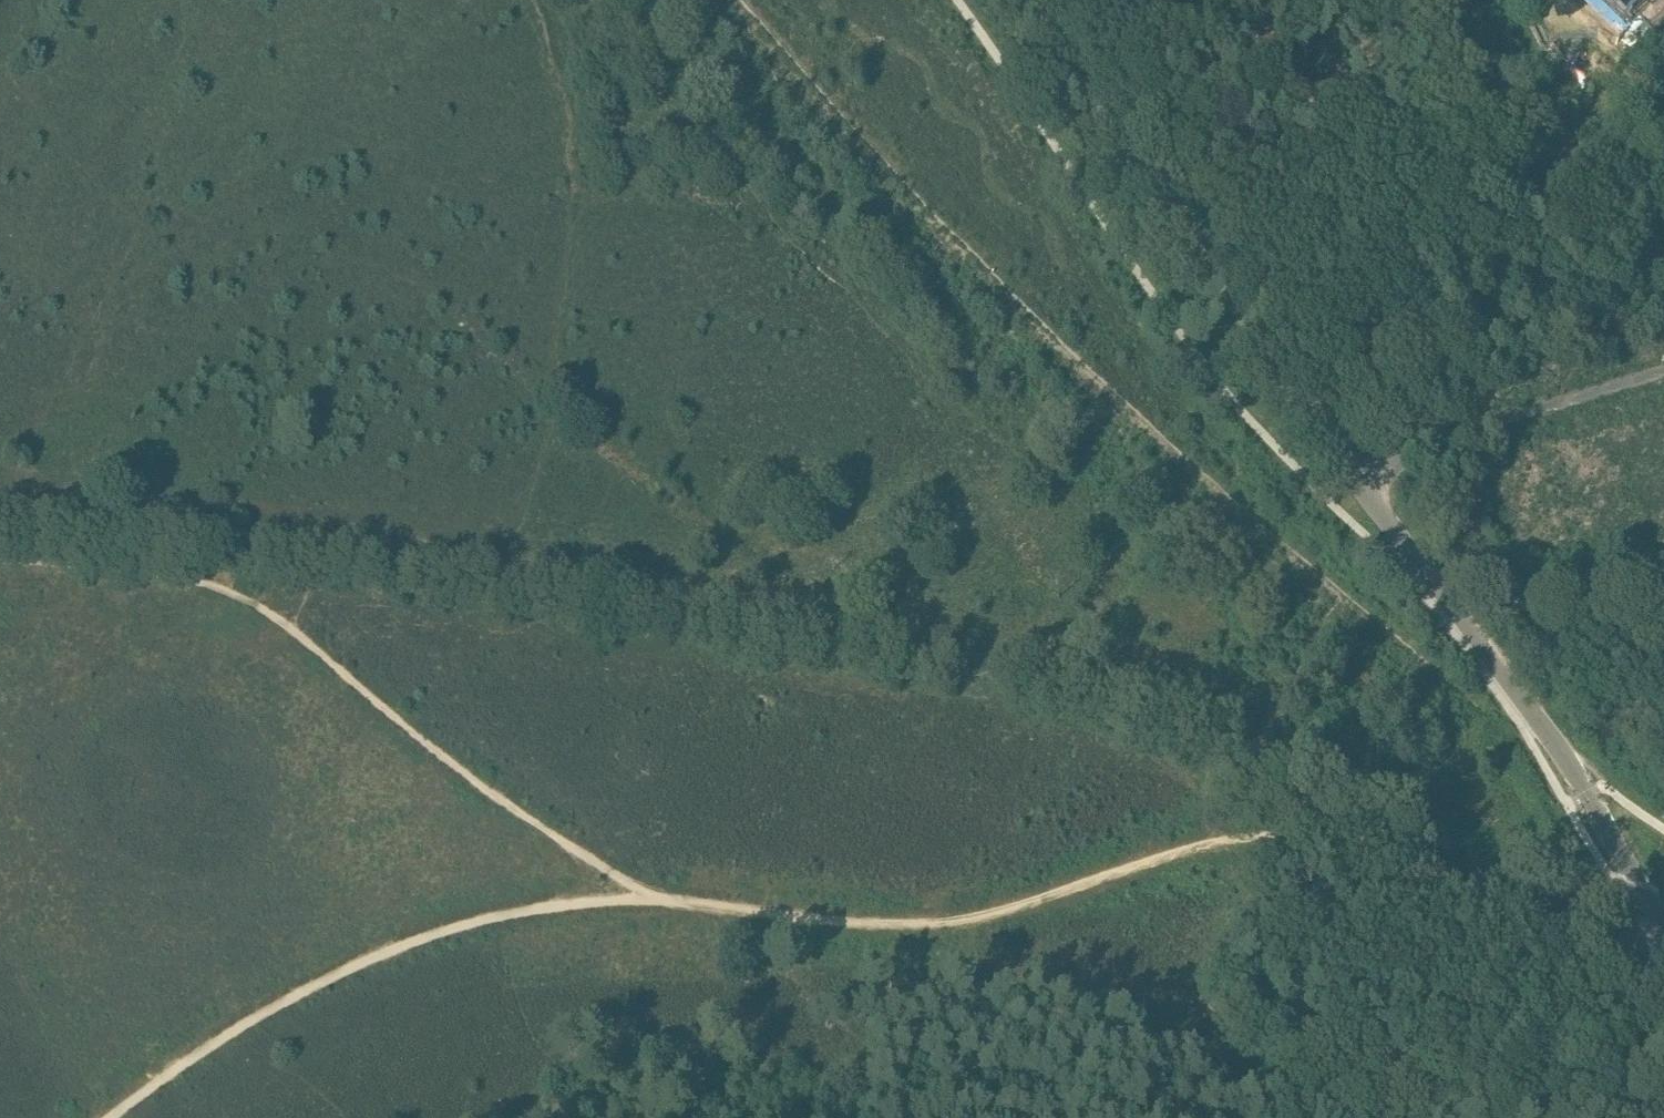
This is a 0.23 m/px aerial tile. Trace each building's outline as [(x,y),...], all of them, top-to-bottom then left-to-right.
[(1631,18),(1650,0),(1614,0),(1631,18)]
